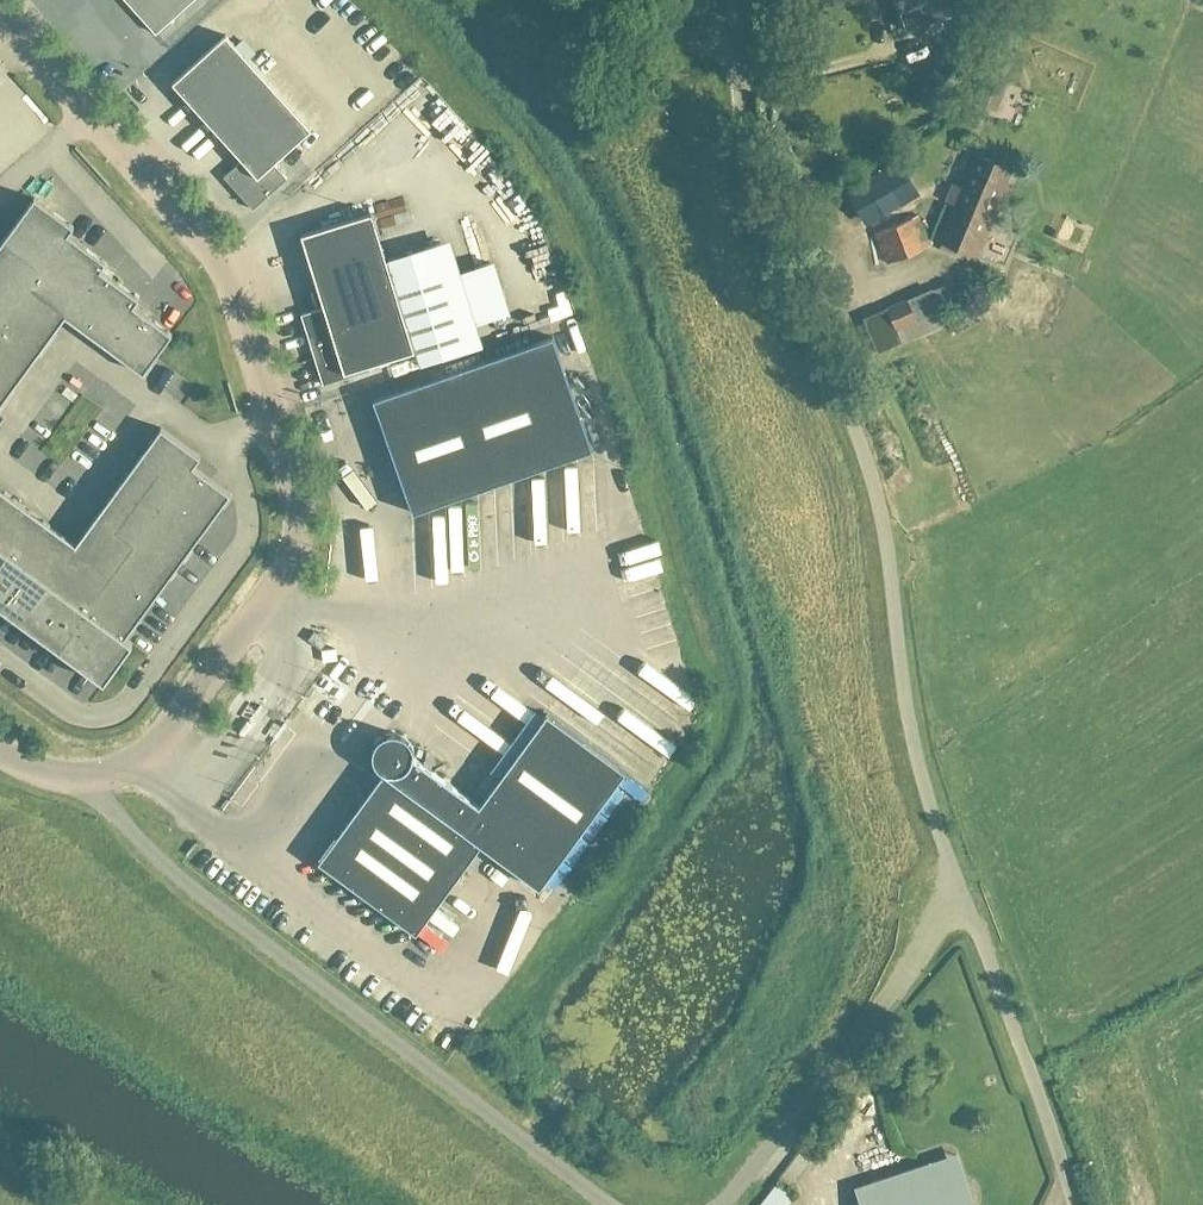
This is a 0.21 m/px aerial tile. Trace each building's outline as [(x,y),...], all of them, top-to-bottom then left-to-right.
[(192,0),(147,0),(144,2),(142,5),(141,8),(142,11),(143,14),(157,29),(155,31),(156,32),(192,0)] [(896,11),(895,13),(895,18),(896,20),(901,22),(903,27),(924,19),(926,19),(927,22),(962,10),(959,0),(892,0),(896,11)] [(215,129),(269,81),(226,33),(173,82),(215,129)] [(950,46),(918,90),(940,107),(973,63),(950,46)] [(997,110),(1007,83),(986,75),(975,102),(997,110)] [(274,162),(311,128),(269,81),(215,129),(242,159),(224,176),(253,208),(287,177),(274,162)] [(783,141),(781,123),(768,125),(771,143),(783,141)] [(348,150),(363,161),(370,152),(355,141),(348,150)] [(978,254),(1007,185),(1004,183),(1010,167),(978,153),(964,186),(952,181),(945,199),(956,204),(941,239),(978,254)] [(890,162),(842,190),(859,221),(907,194),(890,162)] [(68,233),(74,225),(35,196),(4,238),(2,241),(44,271),(71,235),(68,233)] [(930,241),(910,198),(868,217),(888,261),(930,242),(930,241)] [(415,350),(372,211),(301,233),(324,306),(301,313),(323,383),(347,376),(371,369),(369,364),(415,350)] [(68,317),(103,270),(101,269),(107,261),(71,235),(44,271),(31,289),(66,315),(68,317)] [(2,241),(0,244),(0,283),(23,300),(31,289),(44,271),(2,241)] [(106,345),(135,305),(134,305),(140,297),(103,270),(68,317),(106,345)] [(0,283),(0,326),(2,328),(11,316),(23,300),(0,283)] [(46,342),(66,315),(31,289),(23,300),(11,316),(46,342)] [(888,307),(897,327),(917,318),(908,299),(888,307)] [(957,320),(975,312),(969,299),(951,308),(957,320)] [(940,307),(938,308),(944,323),(953,319),(947,304),(941,307),(941,306),(940,307)] [(155,356),(172,333),(172,332),(135,305),(106,345),(143,372),(155,356)] [(46,342),(11,316),(2,328),(0,332),(0,353),(25,371),(46,342)] [(593,449),(553,335),(373,398),(413,512),(593,449)] [(25,371),(0,353),(0,397),(3,400),(25,371)] [(194,465),(201,455),(161,426),(140,455),(180,484),(194,465)] [(180,484),(140,455),(119,484),(158,513),(175,490),(180,484)] [(231,492),(194,465),(180,484),(175,490),(212,518),(231,492)] [(158,513),(119,484),(97,513),(137,542),(146,530),(158,513)] [(18,500),(0,487),(0,526),(18,500)] [(183,557),(212,518),(175,490),(158,513),(146,530),(183,557)] [(47,522),(18,500),(0,526),(0,544),(10,552),(20,559),(47,522)] [(117,569),(137,542),(97,513),(76,543),(62,561),(102,590),(117,569)] [(62,561),(76,543),(47,522),(20,559),(49,580),(62,561)] [(155,596),(183,557),(146,530),(137,542),(117,569),(155,596)] [(10,552),(0,544),(0,566),(10,552)] [(49,580),(20,559),(10,552),(0,566),(0,605),(20,619),(49,580)] [(88,609),(102,590),(62,561),(49,580),(20,619),(59,649),(88,609)] [(434,565),(438,586),(449,584),(445,562),(434,565)] [(125,636),(155,596),(117,569),(102,590),(88,609),(125,636)] [(104,681),(133,642),(125,636),(88,609),(59,649),(103,681),(104,681)] [(327,639),(314,630),(308,639),(321,648),(327,639)] [(540,887),(626,770),(601,752),(547,712),(479,804),(434,771),(414,756),(414,752),(414,749),(413,747),(413,746),(412,745),(412,744),(411,743),(411,742),(410,740),(409,740),(409,739),(408,739),(408,738),(407,738),(406,737),(405,736),(404,736),(404,735),(403,735),(402,734),(401,734),(400,734),(399,733),(398,733),(397,733),(396,733),(396,732),(395,732),(394,732),(393,732),(391,732),(390,732),(389,733),(388,733),(387,733),(386,733),(385,734),(384,734),(383,735),(382,735),(381,736),(380,737),(379,738),(378,738),(378,739),(377,739),(377,740),(376,740),(376,741),(375,742),(375,743),(374,744),(374,745),(373,746),(373,747),(373,748),(373,749),(372,750),(372,751),(372,752),(372,753),(372,754),(372,755),(372,756),(373,757),(373,758),(373,759),(373,760),(374,760),(374,761),(374,762),(375,763),(375,764),(376,765),(376,766),(377,766),(377,767),(378,767),(378,768),(379,768),(379,769),(380,769),(380,770),(381,770),(384,772),(328,847),(318,861),(319,861),(416,933),(481,844),(540,887)] [(947,1155),(856,1186),(863,1204),(963,1204),(947,1155)] [(792,1198),(770,1183),(756,1204),(788,1204),(792,1198)]
